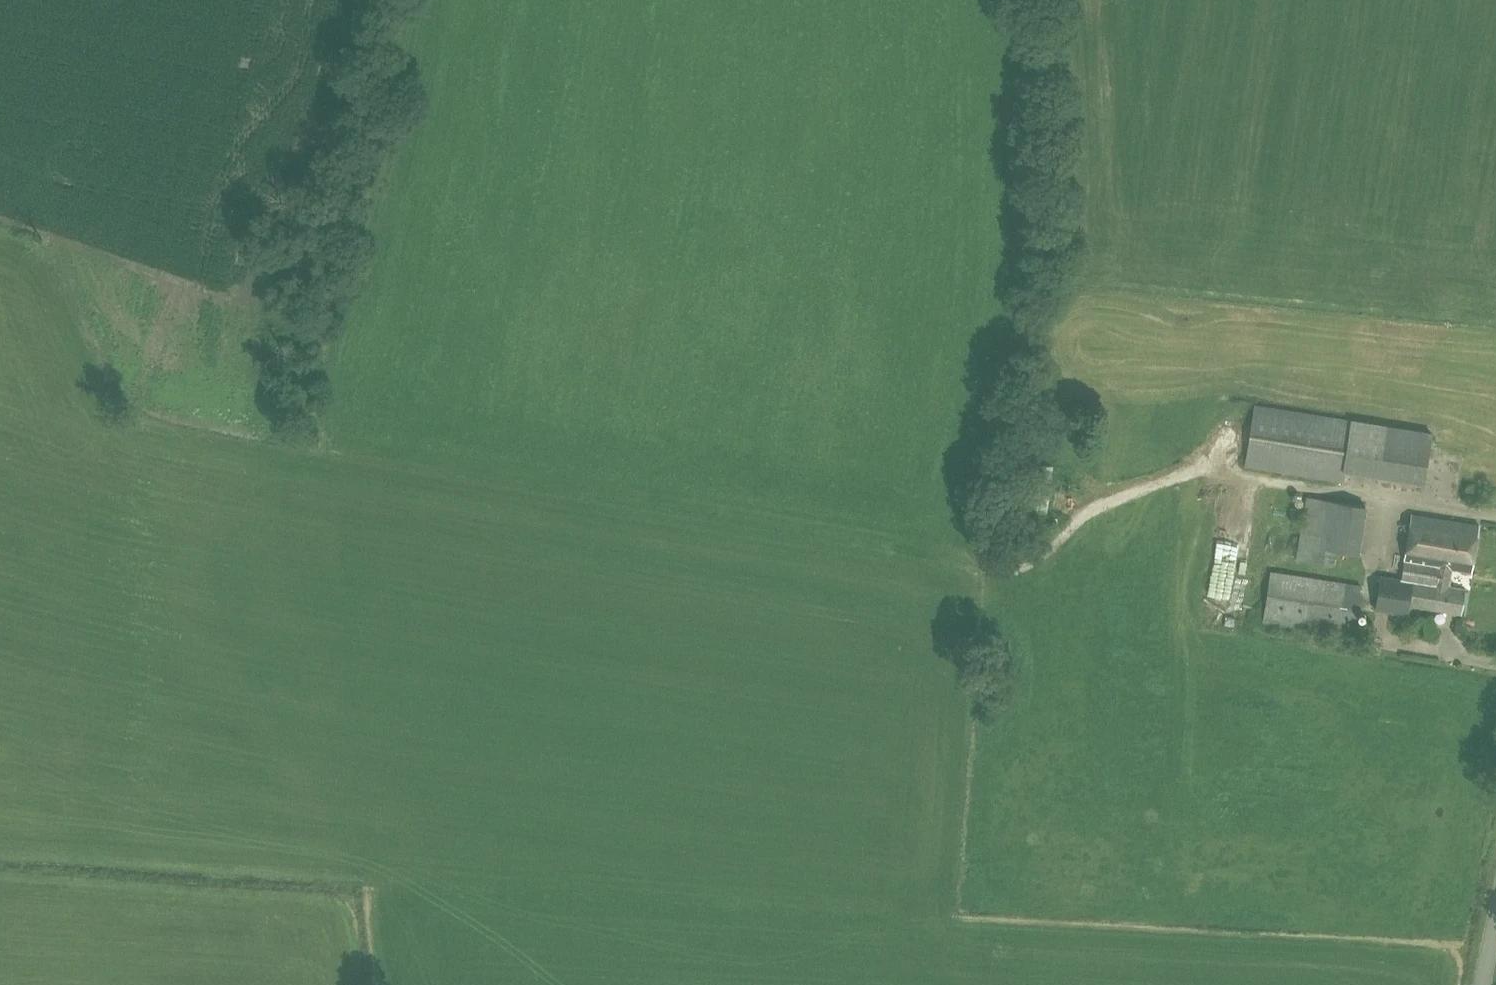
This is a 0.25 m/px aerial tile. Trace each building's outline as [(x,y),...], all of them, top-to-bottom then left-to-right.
[(1344,472),(1423,484),(1430,435),(1353,421),(1255,405),(1246,466),(1343,481),(1344,472)] [(1295,560),(1333,567),(1335,551),(1359,554),(1367,506),(1305,497),(1295,560)] [(1375,611),(1408,615),(1410,605),(1430,608),(1461,613),(1465,589),(1448,586),(1451,568),(1471,571),(1479,525),(1412,514),(1401,579),(1380,576),(1376,604),(1375,611)] [(1263,621),(1355,634),(1362,584),(1270,572),(1263,621)] [(1216,603),(1217,627),(1242,625),(1240,601),(1216,603)]
